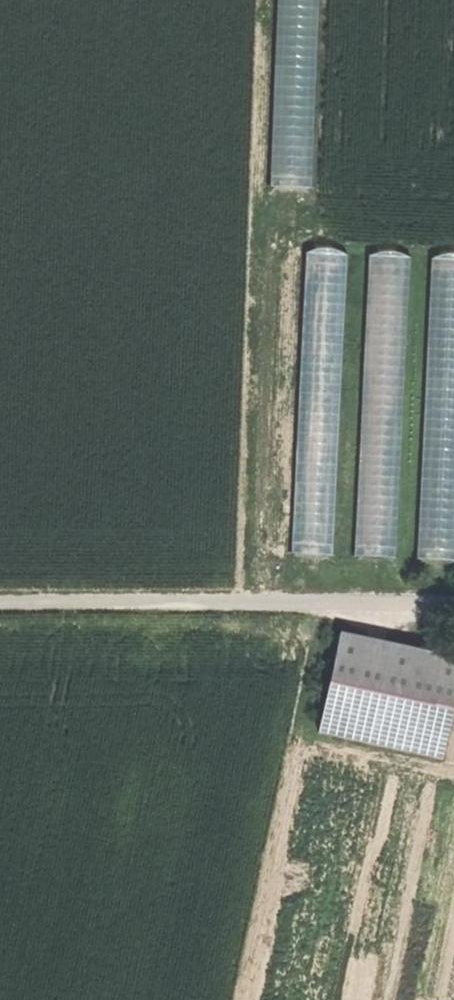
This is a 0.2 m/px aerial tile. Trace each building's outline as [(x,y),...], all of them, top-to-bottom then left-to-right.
[(271,190),(314,192),(323,0),(281,0),(271,190)] [(349,260),(306,258),(290,558),(333,560),(349,260)] [(369,261),(352,561),(395,563),(412,264),(369,261)] [(415,564),(453,566),(453,266),(431,265),(415,564)] [(317,737),(440,764),(453,702),(453,665),(339,639),(317,737)]
